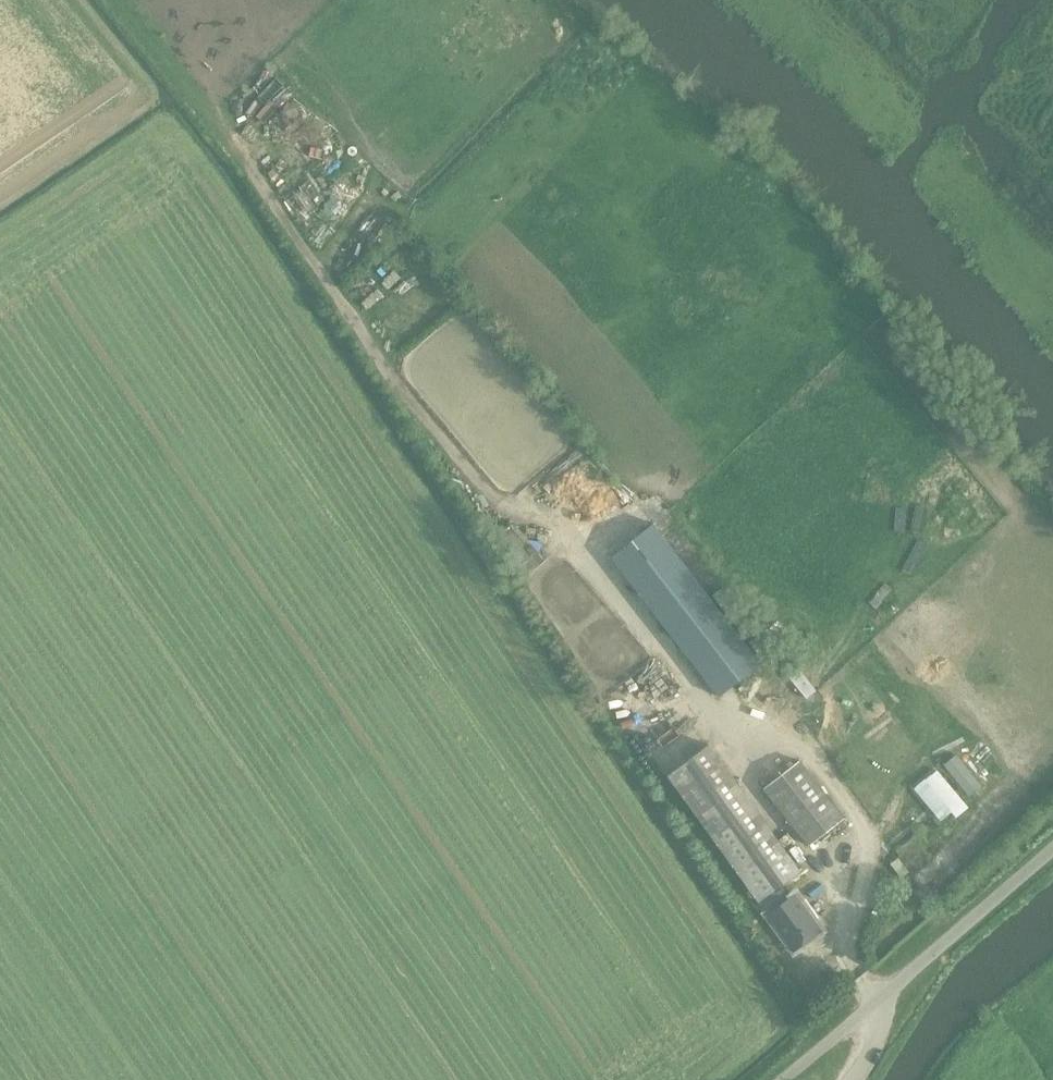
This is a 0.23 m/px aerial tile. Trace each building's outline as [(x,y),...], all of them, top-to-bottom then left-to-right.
[(685,569),(684,570),(671,555),(662,562),(640,534),(604,565),(619,582),(629,574),(648,598),(718,688),(755,660),(685,569)] [(709,828),(736,864),(764,901),(768,898),(783,886),(803,871),(712,744),(670,773),(674,780),(709,828)] [(809,847),(846,818),(803,761),(765,790),(809,847)] [(783,886),(768,898),(776,908),(773,911),(801,946),(825,927),(797,892),(791,896),(783,886)]
